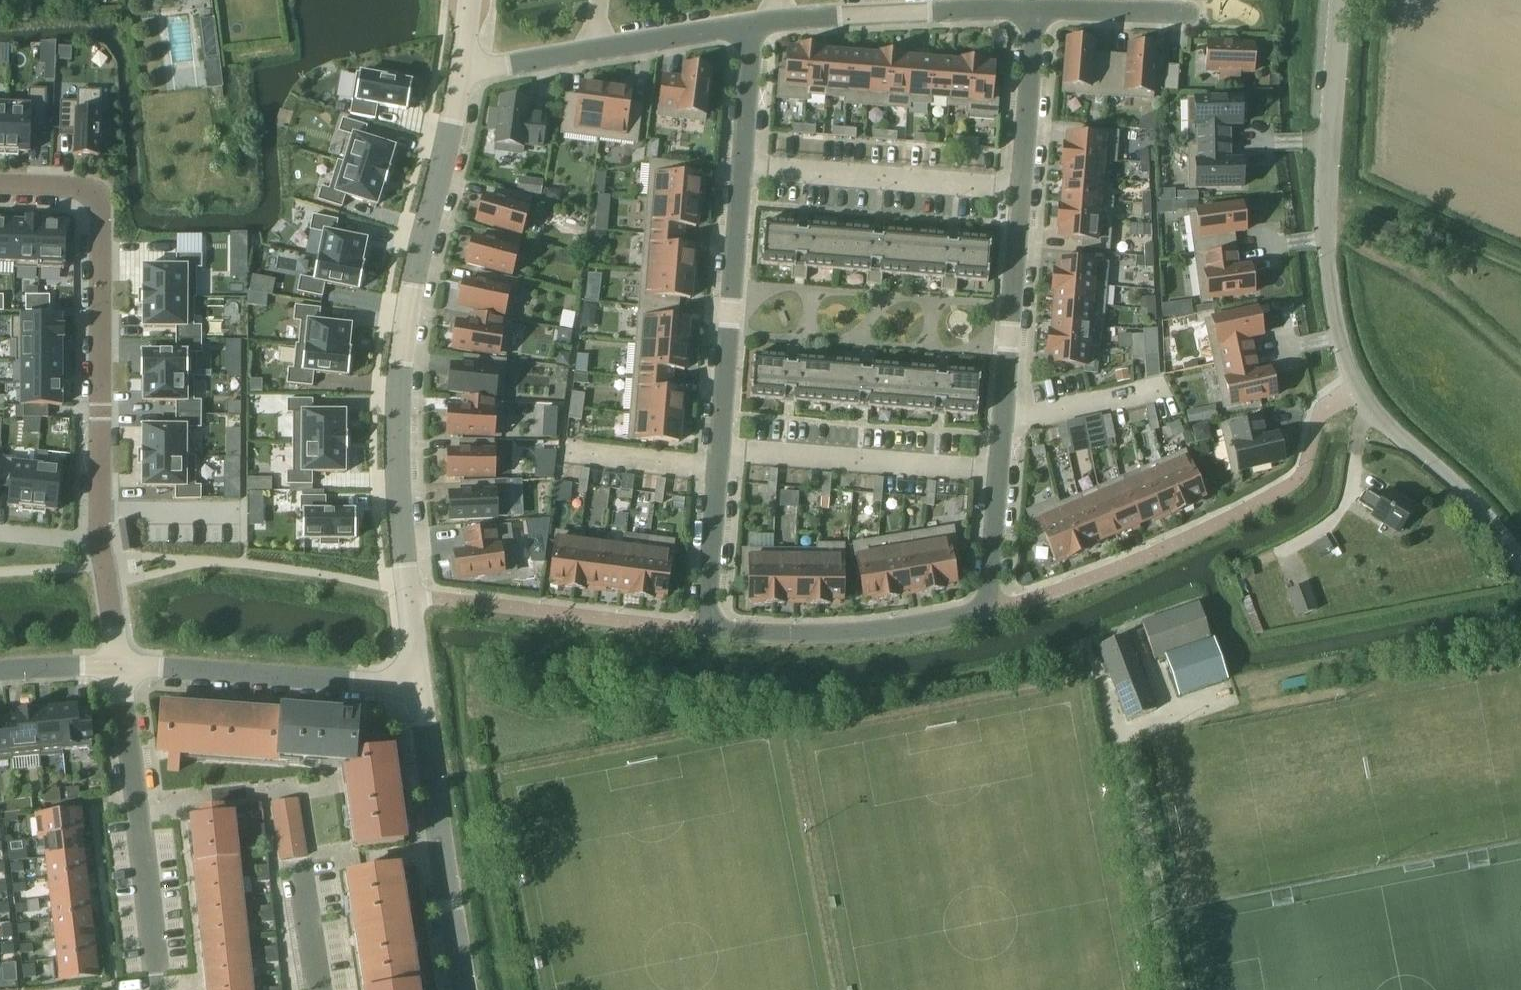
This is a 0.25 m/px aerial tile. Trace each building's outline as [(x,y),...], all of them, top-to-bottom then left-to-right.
[(1067,41),(1062,92),(1106,96),(1109,57),(1091,55),(1092,43),(1067,41)] [(1252,51),(1252,47),(1225,46),(1225,43),(1207,42),(1206,71),(1219,72),(1219,81),(1237,82),(1238,72),(1251,73),(1252,69),(1255,69),(1256,51),(1252,51)] [(1109,57),(1106,96),(1150,99),(1154,48),(1129,46),(1128,58),(1109,57)] [(59,48),(58,60),(70,61),(71,49),(59,48)] [(806,88),(809,49),(798,48),(798,51),(787,50),(786,74),(780,74),(778,98),(806,100),(806,94),(807,88),(806,88)] [(819,50),(809,49),(806,88),(807,88),(806,94),(825,96),(825,90),(826,90),(829,53),(819,52),(819,50)] [(825,90),(825,96),(845,98),(845,104),(849,55),(829,53),(826,90),(825,90)] [(886,107),(890,55),(880,54),(879,57),(870,56),(866,105),(886,107)] [(870,56),(849,55),(845,104),(866,105),(870,56)] [(901,56),(890,55),(886,107),(906,108),(910,60),(901,59),(901,56)] [(218,60),(202,62),(206,90),(221,88),(218,60)] [(931,61),(910,60),(906,108),(907,109),(908,103),(927,104),(931,61)] [(951,63),(931,61),(927,104),(928,104),(929,98),(947,100),(947,106),(948,106),(951,63)] [(961,64),(951,63),(948,106),(967,107),(967,113),(971,62),(961,61),(961,64)] [(982,63),(971,62),(967,113),(995,116),(997,91),(991,90),(992,66),(982,65),(982,63)] [(1176,93),(1178,66),(1165,65),(1163,92),(1176,93)] [(682,80),(663,77),(658,116),(703,122),(709,71),(684,67),(682,80)] [(351,100),(349,115),(374,120),(376,106),(405,111),(410,83),(394,80),(395,75),(381,72),(380,78),(360,74),(356,101),(351,100)] [(598,138),(605,86),(591,84),(590,87),(580,86),(578,98),(566,97),(562,133),(598,138)] [(627,105),(629,93),(619,91),(619,88),(605,86),(598,138),(635,143),(639,106),(627,105)] [(7,100),(5,157),(17,157),(17,154),(28,154),(29,129),(44,130),(45,90),(28,89),(27,100),(7,100)] [(490,112),(488,130),(497,132),(495,145),(495,151),(520,154),(521,148),(521,146),(540,148),(544,118),(525,115),(527,103),(501,100),(500,113),(490,112)] [(1189,145),(1228,144),(1227,126),(1240,126),(1239,100),(1188,101),(1189,145)] [(60,102),(59,131),(74,131),(73,156),(98,157),(98,143),(102,143),(102,127),(99,127),(100,103),(60,102)] [(1138,124),(1138,130),(1153,131),(1154,116),(1148,115),(1138,124)] [(342,120),(338,133),(352,137),(343,165),(385,177),(394,149),(363,139),(367,127),(342,120)] [(791,125),(790,133),(802,134),(803,126),(791,125)] [(815,127),(803,126),(802,134),(814,135),(815,127)] [(831,137),(843,138),(843,129),(832,128),(831,137)] [(855,130),(843,129),(843,138),(855,138),(855,130)] [(884,132),(872,131),(872,140),(883,141),(884,132)] [(896,133),(884,132),(883,141),(895,142),(896,133)] [(1066,147),(1063,146),(1062,156),(1114,160),(1116,134),(1091,132),(1091,138),(1066,136),(1066,147)] [(924,144),(925,136),(913,135),(912,143),(924,144)] [(924,144),(936,145),(937,137),(925,136),(924,144)] [(965,147),(965,139),(954,138),(953,146),(965,147)] [(965,147),(976,148),(977,140),(965,139),(965,147)] [(1240,162),(1228,162),(1228,144),(1189,145),(1189,189),(1241,188),(1240,162)] [(1139,164),(1148,163),(1147,151),(1139,151),(1139,164)] [(1114,162),(1114,160),(1062,156),(1061,167),(1064,168),(1063,177),(1100,180),(1102,161),(1114,162)] [(686,177),(687,165),(650,163),(648,199),(700,203),(701,189),(698,189),(699,178),(686,177)] [(1148,174),(1148,163),(1139,164),(1140,175),(1148,174)] [(321,188),(317,201),(341,209),(345,197),(376,206),(385,177),(343,165),(335,192),(321,188)] [(594,175),(594,186),(603,187),(604,176),(594,175)] [(1106,180),(1100,180),(1063,177),(1061,197),(1110,201),(1104,200),(1106,180)] [(529,198),(499,190),(496,201),(483,198),(476,223),(520,235),(527,210),(525,210),(529,198)] [(546,190),(545,201),(559,203),(560,192),(546,190)] [(1141,204),(1150,204),(1149,192),(1141,192),(1141,204)] [(1110,201),(1061,197),(1061,208),(1058,207),(1057,218),(1109,222),(1110,201)] [(695,228),(695,217),(699,218),(700,203),(648,199),(645,235),(681,238),(682,227),(695,228)] [(1185,202),(1156,204),(1156,214),(1172,214),(1171,212),(1186,211),(1185,202)] [(1150,216),(1150,204),(1141,204),(1142,216),(1150,216)] [(1195,257),(1234,252),(1231,234),(1244,232),(1240,206),(1189,213),(1195,257)] [(312,216),(309,231),(323,234),(318,257),(361,266),(366,241),(334,235),(337,221),(312,216)] [(1109,222),(1057,218),(1056,228),(1059,229),(1058,239),(1082,241),(1082,247),(1107,249),(1109,222)] [(13,264),(13,269),(14,269),(15,223),(6,222),(6,220),(0,220),(0,264),(13,264)] [(595,220),(594,231),(602,231),(603,220),(595,220)] [(15,223),(14,269),(38,270),(39,221),(25,221),(25,223),(15,223)] [(39,221),(38,270),(63,271),(64,222),(49,222),(49,224),(40,224),(40,221),(39,221)] [(809,224),(794,223),(794,226),(763,223),(762,240),(763,240),(763,248),(761,248),(760,265),(791,268),(790,279),(805,281),(806,269),(836,271),(839,229),(809,227),(809,224)] [(881,275),(911,277),(914,235),(884,233),(885,230),(869,229),(869,232),(839,229),(836,271),(866,274),(865,285),(880,287),(881,275)] [(515,251),(518,239),(488,231),(485,243),(472,240),(466,265),(510,276),(516,251),(515,251)] [(593,234),(592,244),(603,245),(604,235),(593,234)] [(642,271),(694,275),(696,261),(692,261),(693,250),(680,249),(681,238),(645,235),(642,271)] [(988,266),(986,266),(987,258),(988,258),(990,241),(959,239),(959,236),(944,235),(944,238),(914,235),(911,277),(940,279),(939,291),(955,293),(956,281),(986,283),(988,266)] [(1144,257),(1152,258),(1151,245),(1143,245),(1144,257)] [(1201,301),(1252,294),(1249,268),(1236,270),(1234,252),(1195,257),(1201,301)] [(175,268),(143,268),(143,298),(186,298),(186,269),(200,269),(200,255),(175,255),(175,268)] [(572,256),(569,268),(579,271),(581,258),(572,256)] [(299,278),(296,293),(321,298),(324,284),(357,291),(362,266),(361,266),(318,257),(314,281),(299,278)] [(1152,269),(1152,258),(1144,257),(1144,269),(1152,269)] [(1053,272),(1052,282),(1092,285),(1104,286),(1105,266),(1093,265),(1056,261),(1055,272),(1053,272)] [(639,307),(676,310),(677,299),(689,300),(690,289),(693,289),(694,275),(642,271),(639,307)] [(508,318),(516,281),(478,273),(476,284),(463,282),(458,307),(508,318)] [(1104,287),(1052,282),(1051,293),(1054,293),(1053,303),(1102,307),(1104,287)] [(585,288),(583,301),(596,302),(598,289),(585,288)] [(266,296),(246,293),(247,306),(265,308),(266,296)] [(37,296),(24,296),(25,312),(36,312),(37,312),(37,296)] [(49,296),(37,296),(37,312),(49,312),(49,296)] [(186,298),(143,298),(142,328),(175,328),(174,340),(200,341),(200,327),(185,327),(186,298)] [(1146,311),(1154,310),(1154,298),(1145,299),(1146,311)] [(1051,323),(1100,327),(1102,307),(1053,303),(1051,323)] [(1160,305),(1162,319),(1176,317),(1174,303),(1160,305)] [(583,305),(582,316),(594,317),(595,306),(583,305)] [(294,307),(293,322),(307,324),(304,347),(347,352),(350,327),(318,324),(319,310),(294,307)] [(676,310),(639,307),(636,343),(689,347),(690,333),(686,332),(687,322),(675,321),(676,310)] [(1146,311),(1146,322),(1155,322),(1154,310),(1146,311)] [(1214,365),(1253,357),(1249,339),(1261,336),(1255,311),(1205,322),(1214,365)] [(503,358),(509,320),(471,314),(469,326),(456,324),(452,350),(503,358)] [(36,318),(10,318),(10,341),(61,341),(62,341),(62,328),(61,328),(61,318),(36,318)] [(1162,323),(1165,335),(1178,332),(1175,320),(1162,323)] [(1100,327),(1051,323),(1051,333),(1048,333),(1047,343),(1093,347),(1093,346),(1087,346),(1088,327),(1100,328),(1100,327)] [(1144,356),(1157,355),(1155,330),(1142,331),(1143,335),(1130,336),(1131,361),(1144,361),(1144,356)] [(174,353),(141,353),(141,378),(143,378),(186,378),(186,354),(200,354),(200,341),(174,340),(174,353)] [(61,341),(10,341),(10,342),(15,342),(15,362),(64,362),(64,349),(61,349),(61,341)] [(688,361),(689,347),(636,343),(633,378),(670,381),(671,370),(683,371),(684,361),(688,361)] [(1049,354),(1048,365),(1091,368),(1093,347),(1047,343),(1046,354),(1049,354)] [(288,369),(286,385),(311,387),(313,373),(346,377),(349,352),(347,352),(304,347),(302,371),(288,369)] [(783,359),(753,357),(751,374),(753,374),(752,382),(751,382),(749,399),(780,401),(780,404),(795,405),(795,402),(825,405),(828,363),(799,360),(799,348),(784,347),(783,359)] [(556,353),(555,365),(567,366),(568,354),(556,353)] [(859,353),(858,365),(828,363),(825,405),(855,407),(854,410),(870,411),(870,408),(900,411),(903,369),(873,366),(874,354),(859,353)] [(587,356),(575,355),(574,372),(586,373),(587,356)] [(499,398),(503,360),(465,356),(464,368),(451,367),(448,393),(499,398)] [(1214,365),(1223,408),(1274,397),(1268,372),(1256,375),(1253,357),(1214,365)] [(934,359),(933,371),(903,369),(900,411),(930,413),(930,416),(945,417),(945,414),(976,417),(977,400),(976,400),(976,392),(978,392),(979,375),(948,372),(949,360),(934,359)] [(64,362),(15,362),(15,363),(20,363),(20,384),(61,384),(61,376),(63,376),(64,362)] [(552,368),(551,381),(564,383),(566,370),(552,368)] [(1125,371),(1114,374),(1116,385),(1128,382),(1125,371)] [(186,378),(143,378),(143,403),(174,403),(174,415),(200,415),(200,402),(186,402),(186,378)] [(670,381),(633,378),(630,415),(683,419),(684,404),(681,404),(681,394),(669,393),(670,381)] [(61,384),(20,384),(20,407),(23,407),(47,407),(61,407),(61,397),(62,397),(62,384),(61,384)] [(569,406),(582,408),(584,395),(571,393),(569,406)] [(446,435),(498,438),(500,401),(462,399),(461,411),(448,410),(446,435)] [(312,401),(287,401),(287,414),(301,414),(301,443),(344,443),(344,413),(312,413),(312,401)] [(582,408),(569,406),(568,419),(580,421),(582,408)] [(47,407),(23,407),(23,419),(47,419),(47,407)] [(557,408),(543,407),(542,421),(556,422),(557,408)] [(1147,420),(1155,419),(1153,407),(1144,409),(1147,420)] [(1185,412),(1187,424),(1202,421),(1199,409),(1185,412)] [(174,428),(142,428),(142,458),(185,458),(185,429),(200,429),(200,415),(174,415),(174,428)] [(678,433),(682,433),(683,419),(630,415),(628,439),(678,443),(678,433)] [(1103,430),(1111,428),(1109,416),(1101,418),(1103,430)] [(1147,420),(1148,424),(1149,432),(1158,430),(1155,419),(1147,420)] [(1264,440),(1260,421),(1221,430),(1232,473),(1282,462),(1276,437),(1264,440)] [(1068,437),(1065,426),(1057,428),(1059,439),(1068,437)] [(1103,430),(1104,434),(1106,441),(1114,440),(1111,428),(1103,430)] [(1059,439),(1060,443),(1062,451),(1070,449),(1068,437),(1059,439)] [(1087,440),(1074,442),(1077,455),(1089,452),(1087,440)] [(447,478),(493,479),(493,453),(491,453),(491,441),(460,441),(460,453),(447,453),(447,478)] [(301,472),(286,472),(286,486),(312,486),(312,474),(344,474),(344,443),(301,443),(301,472)] [(1042,447),(1031,450),(1033,458),(1044,455),(1042,447)] [(1183,453),(1162,463),(1182,511),(1193,507),(1192,503),(1203,499),(1183,453)] [(36,466),(15,464),(15,460),(0,458),(0,482),(10,483),(8,508),(18,509),(18,513),(31,514),(36,466)] [(185,458),(142,458),(142,488),(174,488),(174,500),(199,501),(199,487),(185,487),(185,458)] [(1141,471),(1160,517),(1170,513),(1171,516),(1182,511),(1162,463),(1141,471)] [(60,469),(36,466),(31,514),(44,515),(45,512),(55,513),(58,484),(60,484),(62,473),(59,473),(60,469)] [(578,481),(587,483),(588,471),(580,470),(578,481)] [(775,483),(776,471),(768,470),(767,482),(775,483)] [(1120,480),(1139,526),(1160,517),(1141,471),(1140,472),(1142,477),(1123,486),(1120,480)] [(829,487),(830,475),(822,475),(821,486),(829,487)] [(620,490),(619,499),(630,500),(631,492),(633,477),(622,476),(620,490)] [(881,491),(882,479),(874,479),(873,491),(881,491)] [(654,491),(663,493),(664,481),(656,480),(654,491)] [(1099,489),(1118,535),(1139,526),(1120,480),(1099,489)] [(462,495),(449,496),(450,521),(495,519),(495,518),(509,517),(507,481),(492,482),(461,483),(462,495)] [(578,481),(578,485),(577,493),(585,494),(587,483),(578,481)] [(767,482),(766,494),(775,495),(775,483),(767,482)] [(571,485),(554,483),(552,497),(556,497),(555,503),(569,504),(571,485)] [(925,495),(933,495),(934,484),(926,483),(925,495)] [(821,486),(820,490),(820,498),(828,499),(829,487),(821,486)] [(1099,489),(1078,498),(1097,544),(1118,535),(1099,489)] [(654,491),(654,494),(653,503),(661,504),(663,493),(654,491)] [(873,491),(872,495),(872,502),(880,503),(881,491),(873,491)] [(1357,503),(1372,513),(1369,517),(1382,525),(1384,523),(1399,532),(1414,509),(1386,491),(1380,500),(1365,491),(1357,503)] [(925,495),(925,499),(924,507),(933,507),(933,495),(925,495)] [(324,498),(299,498),(299,513),(303,513),(303,540),(323,541),(323,546),(337,546),(337,541),(353,541),(353,512),(324,512),(324,498)] [(1054,502),(1077,556),(1088,551),(1087,548),(1097,544),(1078,498),(1057,507),(1055,501),(1054,502)] [(1066,560),(1077,556),(1054,502),(1027,513),(1039,541),(1045,539),(1054,562),(1065,557),(1066,560)] [(532,524),(532,538),(543,538),(544,524),(532,524)] [(508,528),(463,534),(466,553),(453,555),(454,559),(451,559),(453,577),(456,576),(457,580),(514,572),(508,528)] [(951,529),(922,534),(932,592),(943,590),(943,587),(954,585),(950,561),(956,560),(951,529)] [(556,534),(550,583),(562,584),(561,588),(573,589),(580,537),(556,534)] [(899,538),(909,592),(920,591),(920,594),(932,592),(922,534),(899,538)] [(1329,536),(1320,541),(1327,554),(1337,548),(1329,536)] [(601,546),(580,543),(580,537),(573,589),(584,591),(585,587),(596,589),(601,546)] [(648,540),(623,537),(621,548),(624,549),(618,592),(629,593),(629,597),(640,598),(648,540)] [(877,542),(887,600),(898,598),(898,594),(909,592),(899,538),(877,542)] [(648,540),(640,598),(652,600),(653,596),(664,598),(672,543),(648,540)] [(854,545),(863,600),(875,598),(875,601),(887,600),(877,542),(854,545)] [(601,546),(596,589),(618,592),(624,549),(621,548),(601,546)] [(817,552),(817,605),(829,605),(829,602),(841,602),(842,547),(817,546),(817,552)] [(772,552),(743,552),(743,576),(749,577),(748,601),(760,601),(760,605),(772,605),(772,552)] [(795,552),(772,552),(772,605),(784,605),(784,601),(795,601),(795,552)] [(795,552),(795,601),(806,602),(806,605),(817,605),(817,552),(795,552)] [(670,574),(668,588),(678,589),(680,575),(670,574)] [(1286,592),(1296,618),(1316,611),(1306,584),(1286,592)] [(1255,637),(1263,634),(1248,598),(1241,600),(1255,637)] [(1197,605),(1141,624),(1154,660),(1163,657),(1177,697),(1226,680),(1213,641),(1209,642),(1197,605)] [(1125,636),(1097,647),(1126,722),(1154,711),(1125,636)] [(59,709),(57,710),(62,756),(62,752),(91,749),(87,712),(75,713),(74,708),(71,708),(71,706),(59,707),(59,709)] [(45,711),(34,712),(39,758),(62,756),(57,710),(55,710),(55,707),(45,708),(45,711)] [(160,707),(157,754),(188,756),(192,710),(160,707)] [(17,719),(6,720),(10,762),(11,762),(11,757),(38,754),(38,758),(39,758),(34,712),(32,712),(31,709),(20,711),(20,713),(17,714),(17,719)] [(192,710),(188,756),(218,758),(222,712),(192,710)] [(222,712),(218,758),(248,760),(251,714),(222,712)] [(251,714),(248,760),(278,762),(282,714),(280,714),(280,716),(251,714)] [(282,714),(278,762),(279,762),(279,760),(308,762),(311,716),(282,714)] [(311,716),(308,762),(338,764),(341,718),(311,716)] [(341,718),(338,764),(345,765),(344,758),(355,756),(357,719),(341,718)] [(10,762),(6,720),(0,721),(0,763),(10,762)] [(355,756),(344,758),(345,765),(348,789),(394,783),(390,752),(355,756)] [(394,783),(348,789),(352,819),(398,812),(394,783)] [(78,789),(66,790),(67,802),(79,801),(79,800),(78,789)] [(58,791),(42,793),(44,805),(60,803),(58,791)] [(30,800),(16,801),(17,813),(31,812),(30,800)] [(296,800),(271,804),(280,862),(305,858),(296,800)] [(16,801),(2,802),(4,815),(4,814),(16,813),(17,813),(16,801)] [(261,804),(249,806),(250,813),(262,812),(261,804)] [(192,819),(197,860),(195,860),(209,989),(248,989),(230,815),(220,816),(219,809),(202,810),(203,818),(192,819)] [(398,812),(352,819),(357,850),(402,843),(398,812)] [(16,813),(4,814),(5,824),(17,823),(16,813)] [(80,813),(35,818),(37,838),(42,837),(80,833),(80,835),(82,835),(80,813)] [(263,826),(251,827),(252,835),(264,834),(263,826)] [(80,833),(42,837),(44,858),(82,853),(80,835),(80,833)] [(264,834),(252,835),(253,843),(265,842),(264,834)] [(19,843),(7,845),(8,854),(21,852),(19,843)] [(82,853),(44,858),(46,878),(85,874),(82,853)] [(22,864),(9,866),(10,875),(23,873),(22,864)] [(267,866),(255,868),(256,876),(268,874),(267,866)] [(348,876),(366,989),(415,989),(416,989),(396,869),(373,872),(348,876)] [(85,874),(46,878),(49,899),(87,895),(85,874)] [(268,874),(256,876),(257,884),(269,882),(268,874)] [(24,884),(12,886),(13,894),(25,893),(24,884)] [(87,895),(49,899),(51,920),(89,915),(87,895)] [(26,904),(14,906),(15,915),(27,913),(26,904)] [(272,907),(260,908),(260,916),(272,915),(272,907)] [(89,915),(51,920),(54,940),(92,936),(89,915)] [(272,915),(260,916),(261,924),(273,923),(272,915)] [(9,924),(2,925),(3,939),(11,938),(9,924)] [(29,924),(16,926),(17,935),(30,933),(29,924)] [(56,958),(51,959),(51,961),(56,961),(94,956),(92,936),(54,940),(56,958)] [(12,945),(2,946),(2,956),(13,955),(12,945)] [(31,945),(19,946),(20,955),(32,954),(31,945)] [(276,948),(264,949),(265,957),(277,956),(276,948)] [(56,961),(51,961),(54,982),(97,977),(94,956),(56,961)] [(277,956),(265,957),(266,965),(278,964),(277,956)] [(14,965),(4,966),(5,976),(15,975),(14,965)] [(34,965),(21,967),(23,980),(35,978),(34,965)]
